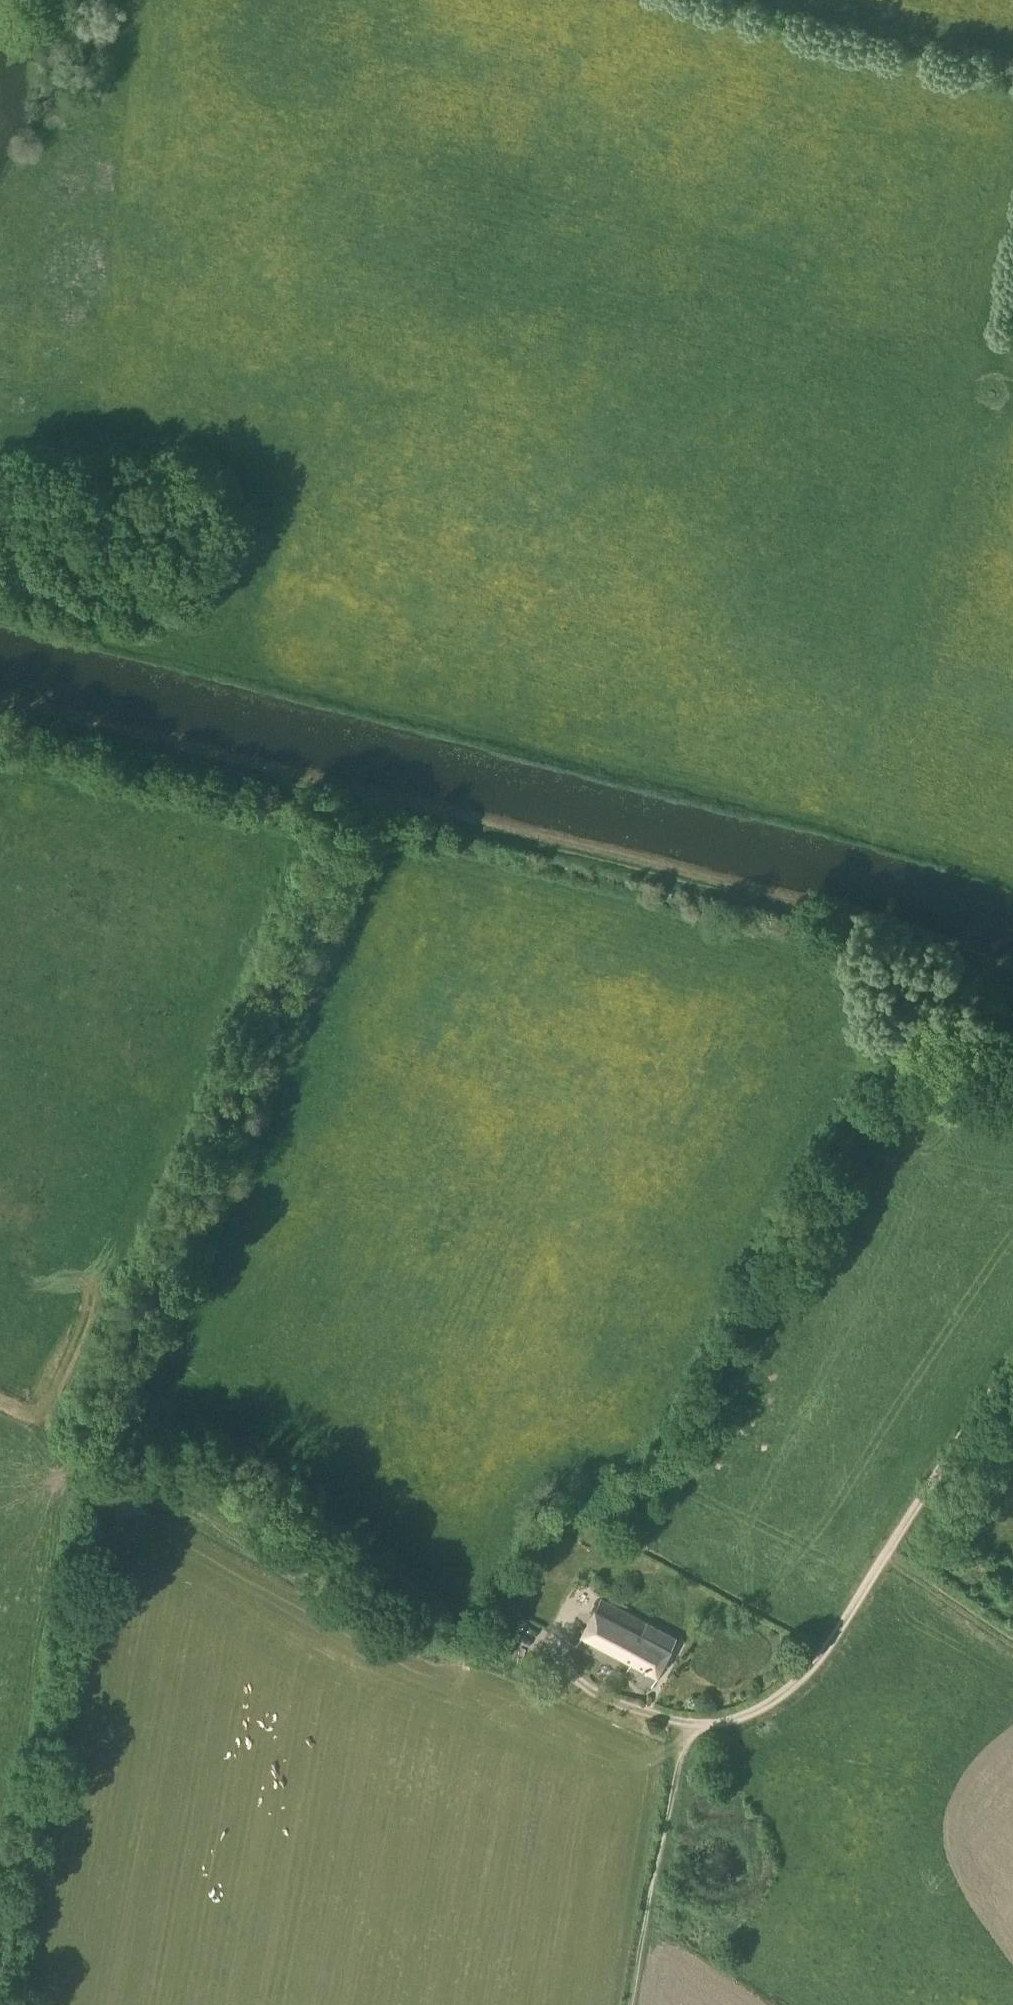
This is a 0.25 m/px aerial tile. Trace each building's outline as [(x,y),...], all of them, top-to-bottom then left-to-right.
[(650,1685),(676,1637),(601,1598),(575,1645),(650,1685)]
